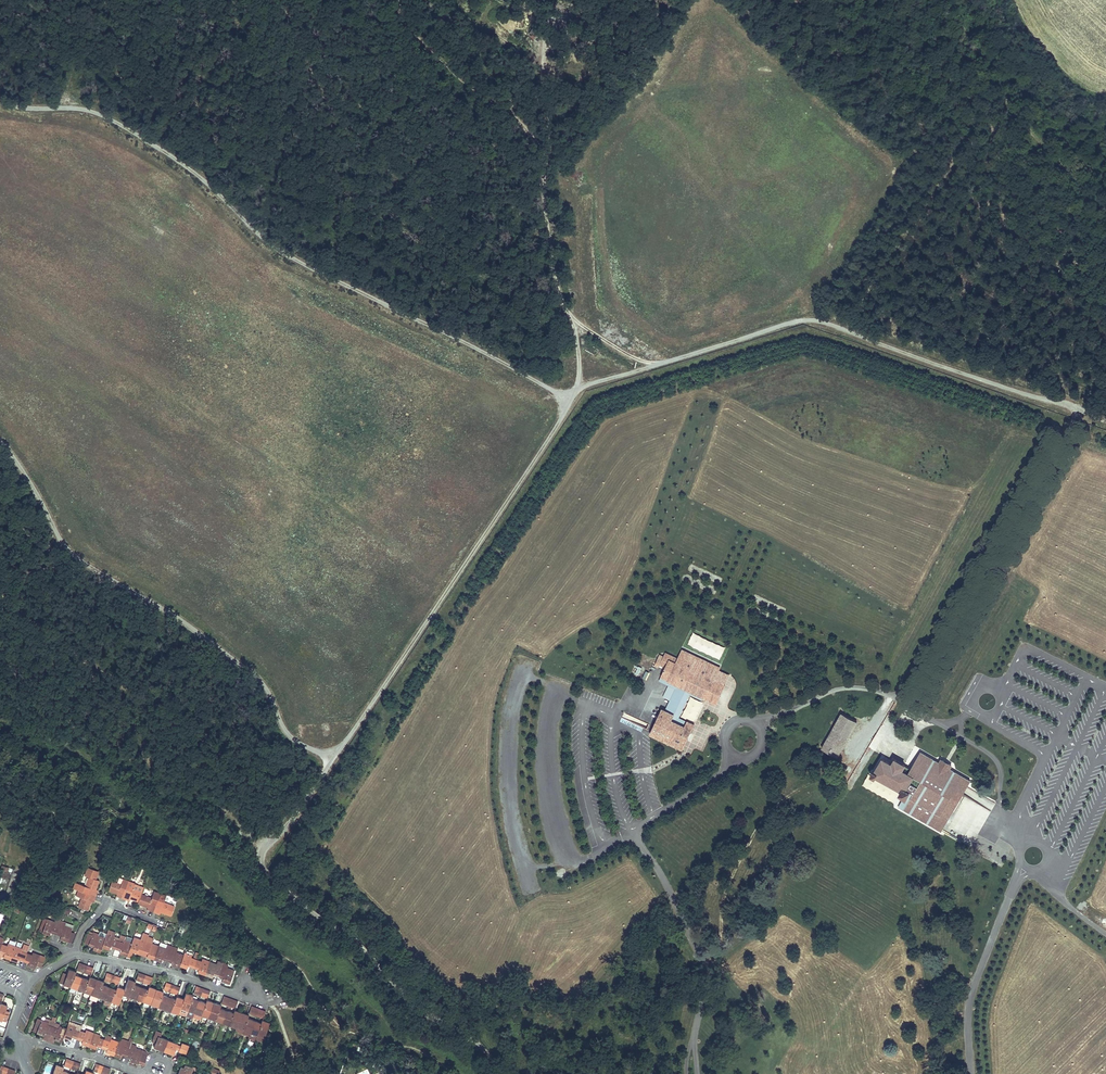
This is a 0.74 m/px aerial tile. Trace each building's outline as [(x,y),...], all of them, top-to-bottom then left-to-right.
[(693,651),(684,647),(680,656),(679,660),(717,678),(723,666),(693,651)] [(664,659),(663,661),(668,664),(672,656),(679,660),(680,656),(668,650),(664,659)] [(724,689),(727,683),(717,678),(679,660),(672,656),(668,664),(663,673),(671,677),(670,681),(678,685),(668,708),(664,706),(652,730),(684,746),(696,722),(681,714),(692,692),(705,698),(706,695),(719,701),(722,695),(720,694),(723,689),(724,689)] [(858,721),(844,713),(824,748),(839,756),(858,721)] [(911,768),(917,772),(907,790),(911,793),(907,800),(903,798),(898,806),(941,831),(971,780),(951,768),(953,764),(942,758),(939,761),(921,751),(911,768)] [(882,758),(872,775),(901,792),(899,795),(903,798),(907,800),(911,793),(907,790),(917,772),(911,768),(904,764),(903,766),(894,761),(892,765),(882,758)] [(99,881),(95,880),(98,872),(88,868),(85,876),(89,877),(86,886),(75,882),(73,888),(78,890),(96,896),(97,893),(93,891),(94,889),(96,890),(96,889),(99,881)] [(118,897),(122,898),(129,881),(123,879),(121,884),(112,881),(108,891),(117,894),(118,894),(118,892),(120,893),(118,897)] [(138,902),(141,894),(143,888),(134,885),(134,883),(129,881),(122,898),(126,900),(128,896),(130,897),(129,899),(130,899),(138,902)] [(96,896),(78,890),(76,896),(81,898),(78,907),(88,911),(91,902),(91,901),(90,901),(90,899),(94,900),(96,896)] [(150,910),(153,912),(160,894),(154,891),(152,898),(141,894),(138,902),(137,904),(148,908),(149,908),(149,906),(151,907),(150,910)] [(175,906),(164,902),(166,896),(160,894),(153,912),(157,913),(159,910),(161,910),(160,912),(170,916),(171,916),(175,906)] [(59,926),(54,924),(55,922),(47,919),(42,932),(50,935),(51,932),(52,932),(56,934),(59,926)] [(66,923),(61,921),(59,926),(56,934),(59,935),(61,936),(60,939),(67,941),(72,928),(73,925),(66,923)] [(110,947),(116,948),(118,941),(113,939),(114,936),(116,932),(108,930),(107,934),(102,947),(109,950),(110,947)] [(100,952),(102,947),(107,934),(100,931),(99,934),(93,932),(92,935),(88,934),(85,942),(89,944),(88,944),(94,946),(93,949),(100,952)] [(143,952),(146,944),(148,937),(149,935),(144,934),(141,940),(134,937),(132,943),(130,948),(129,950),(133,951),(136,953),(137,950),(143,952)] [(147,957),(154,959),(159,946),(152,944),(151,946),(148,945),(151,938),(148,937),(146,944),(143,952),(148,954),(147,957)] [(127,955),(129,950),(130,948),(132,943),(124,940),(124,942),(118,941),(116,948),(121,950),(120,953),(127,956),(127,955)] [(162,959),(167,961),(173,946),(167,945),(160,942),(159,945),(159,946),(154,959),(161,962),(162,959)] [(10,959),(15,946),(8,943),(7,946),(2,944),(0,949),(0,952),(2,953),(3,953),(4,954),(3,957),(10,959)] [(20,960),(24,961),(26,953),(21,951),(22,949),(15,946),(10,959),(18,962),(19,959),(20,960)] [(179,968),(180,966),(184,955),(176,952),(178,948),(173,946),(167,961),(173,962),(172,965),(179,968)] [(190,966),(193,967),(196,959),(194,959),(191,958),(192,955),(184,952),(184,955),(180,966),(187,968),(188,965),(190,966)] [(36,965),(41,967),(45,957),(33,953),(32,955),(26,953),(24,961),(27,962),(29,963),(28,965),(35,968),(36,965)] [(197,972),(204,975),(209,962),(202,959),(201,961),(196,959),(193,967),(198,969),(197,972)] [(214,975),(218,976),(222,966),(217,964),(209,962),(204,975),(212,977),(213,974),(214,975)] [(222,981),(229,983),(234,970),(227,968),(222,966),(218,976),(223,978),(222,981)] [(63,984),(70,987),(75,975),(76,972),(74,971),(69,969),(67,975),(63,973),(60,982),(64,984),(63,984)] [(75,975),(70,987),(71,987),(75,989),(77,989),(82,977),(75,975)] [(82,977),(77,989),(84,992),(88,980),(82,977)] [(88,980),(84,992),(91,994),(95,982),(88,980)] [(95,982),(91,994),(98,997),(102,985),(95,982)] [(122,994),(130,997),(134,985),(127,982),(124,989),(123,992),(122,994)] [(98,997),(105,999),(110,987),(102,985),(98,997)] [(130,997),(136,999),(141,987),(134,985),(130,997)] [(110,987),(105,999),(112,1002),(116,990),(110,987)] [(136,999),(143,1002),(148,989),(141,987),(136,999)] [(143,1002),(150,1004),(155,992),(148,989),(143,1002)] [(112,1002),(119,1004),(122,994),(123,992),(116,990),(112,1002)] [(162,995),(155,992),(150,1004),(157,1007),(162,995)] [(191,994),(186,992),(185,996),(184,999),(181,1008),(188,1010),(192,998),(193,995),(191,994)] [(169,997),(162,995),(157,1007),(164,1009),(169,997)] [(179,997),(176,996),(175,999),(171,1012),(178,1014),(181,1008),(184,999),(179,997)] [(175,999),(169,997),(164,1009),(171,1012),(175,999)] [(199,1001),(192,998),(188,1010),(188,1011),(194,1013),(199,1001)] [(206,1003),(201,1016),(208,1018),(213,1006),(214,1002),(209,1001),(207,1000),(206,1003)] [(206,1003),(199,1001),(194,1013),(201,1016),(206,1003)] [(8,1006),(3,1004),(0,1003),(0,1004),(0,1020),(2,1021),(2,1020),(6,1021),(9,1015),(5,1014),(8,1006)] [(213,1006),(208,1018),(210,1019),(215,1020),(220,1008),(213,1006)] [(220,1008),(215,1020),(222,1023),(227,1011),(220,1008)] [(194,1013),(188,1011),(186,1016),(190,1018),(189,1020),(191,1021),(193,1017),(194,1013)] [(227,1011),(222,1023),(229,1025),(233,1013),(227,1011)] [(240,1016),(236,1028),(243,1030),(247,1018),(248,1015),(241,1012),(240,1016)] [(233,1013),(229,1025),(236,1028),(240,1016),(233,1013)] [(45,1032),(50,1034),(53,1026),(55,1022),(55,1021),(47,1018),(46,1021),(42,1019),(41,1020),(37,1032),(37,1033),(44,1035),(45,1032)] [(247,1018),(243,1030),(250,1033),(254,1020),(247,1018)] [(38,1019),(33,1031),(37,1032),(41,1020),(38,1019)] [(261,1023),(254,1020),(250,1033),(248,1036),(248,1038),(255,1040),(256,1035),(261,1023)] [(264,1021),(262,1020),(261,1023),(256,1035),(257,1035),(255,1040),(262,1042),(264,1038),(269,1022),(264,1021)] [(75,1028),(80,1030),(82,1025),(69,1021),(68,1023),(76,1026),(75,1028)] [(76,1026),(68,1023),(67,1028),(63,1037),(71,1039),(72,1036),(77,1038),(80,1030),(75,1028),(76,1026)] [(67,1028),(59,1026),(58,1028),(53,1026),(50,1034),(55,1036),(54,1039),(61,1042),(63,1037),(67,1028)] [(88,1046),(93,1032),(86,1030),(85,1032),(80,1030),(77,1038),(82,1040),(81,1043),(88,1046)] [(154,1047),(163,1051),(167,1040),(160,1037),(161,1033),(155,1031),(152,1040),(156,1042),(155,1043),(154,1047)] [(100,1035),(93,1032),(88,1046),(95,1048),(97,1045),(102,1047),(105,1039),(99,1037),(100,1035)] [(113,1055),(118,1042),(111,1039),(111,1037),(106,1035),(105,1039),(102,1047),(107,1049),(106,1052),(113,1055)] [(177,1043),(167,1040),(163,1051),(173,1055),(175,1049),(179,1050),(178,1051),(186,1054),(189,1046),(182,1043),(180,1046),(177,1045),(177,1043)] [(118,1042),(113,1055),(120,1057),(121,1054),(127,1056),(131,1044),(126,1042),(125,1044),(118,1042)] [(136,1046),(131,1044),(127,1056),(132,1058),(131,1061),(138,1064),(143,1050),(136,1048),(136,1046)] [(365,1065),(374,1069),(377,1062),(367,1059),(365,1065)] [(188,1065),(185,1064),(184,1068),(181,1067),(179,1070),(180,1071),(179,1070),(178,1073),(189,1073),(190,1073),(191,1073),(192,1071),(191,1070),(192,1067),(188,1065)] [(56,1065),(53,1073),(61,1073),(62,1071),(63,1068),(61,1067),(56,1065)]
